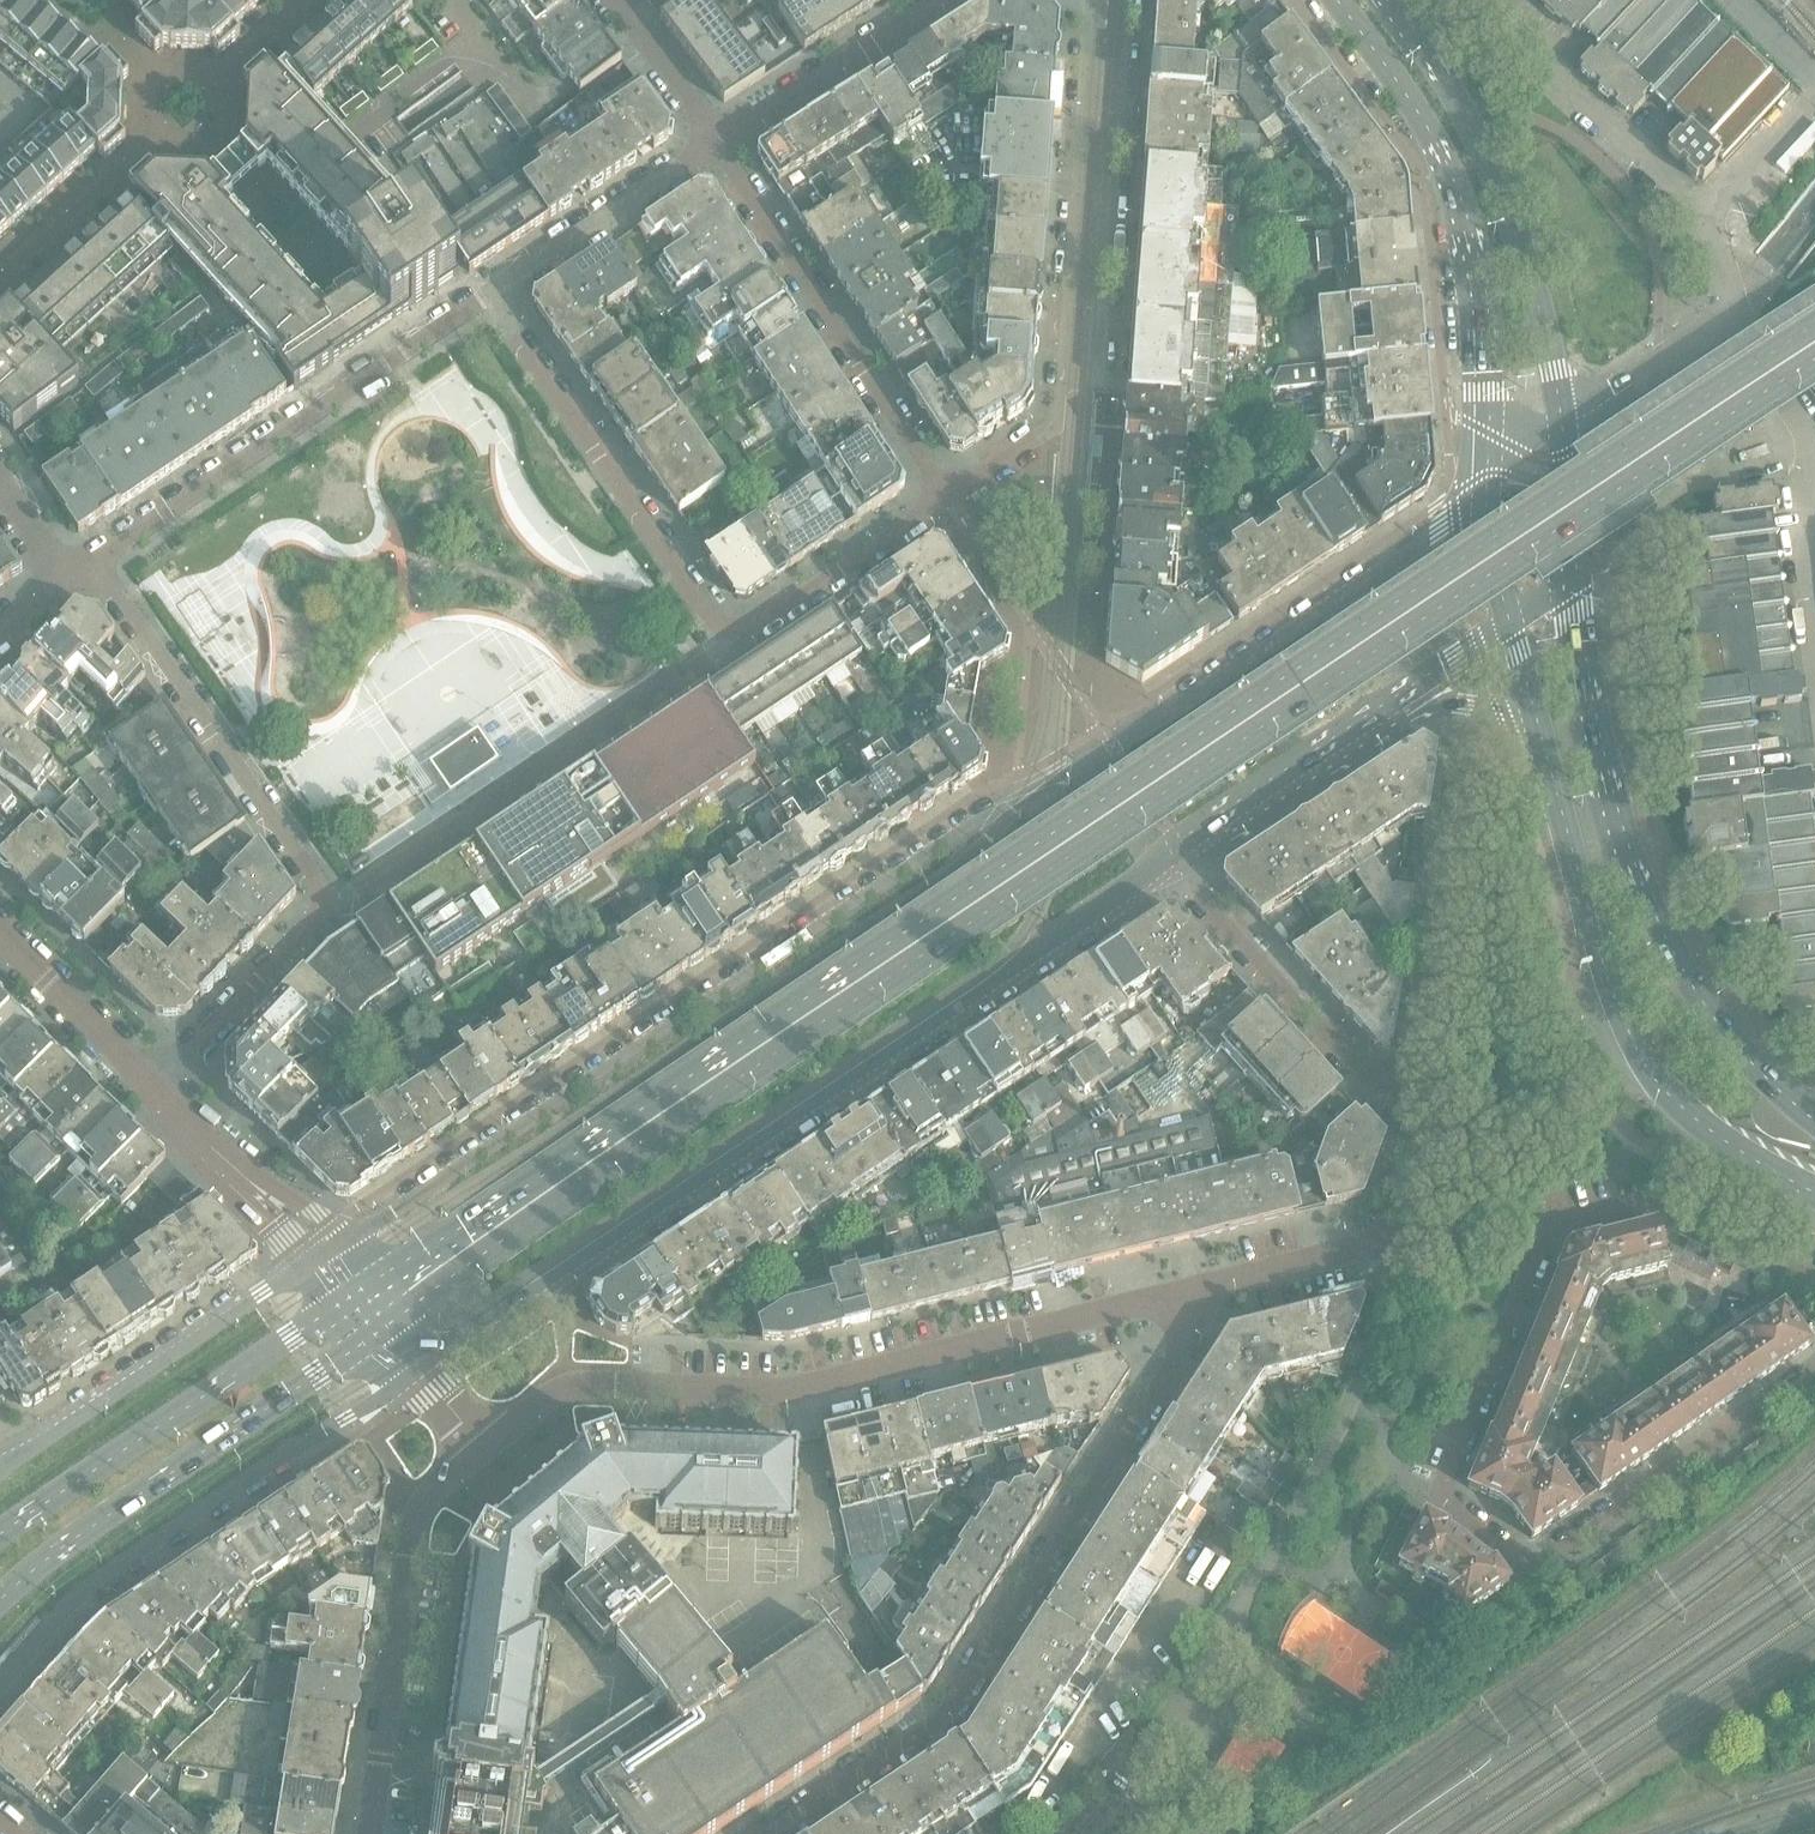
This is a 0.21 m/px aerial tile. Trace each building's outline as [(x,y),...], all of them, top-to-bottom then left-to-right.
[(40,12),(26,0),(17,0),(0,20),(0,22),(19,38),(40,12)] [(17,0),(0,0),(0,20),(17,0)] [(170,0),(169,0),(136,0),(130,4),(143,24),(135,31),(135,32),(170,0)] [(173,48),(174,13),(167,4),(170,1),(170,0),(135,32),(154,52),(161,47),(170,47),(170,48),(173,48)] [(240,0),(218,0),(213,5),(233,27),(250,11),(240,0)] [(250,11),(262,0),(240,0),(250,11)] [(374,0),(348,0),(346,1),(347,2),(379,37),(395,22),(374,0)] [(406,0),(374,0),(395,22),(412,7),(406,0)] [(532,32),(573,1),(572,0),(510,0),(519,12),(501,25),(516,44),(532,32)] [(706,0),(684,0),(660,18),(676,39),(714,10),(706,0)] [(803,0),(787,0),(777,7),(805,50),(827,36),(803,0)] [(834,0),(803,0),(827,36),(848,22),(834,0)] [(865,0),(834,0),(848,22),(870,8),(865,0)] [(870,8),(883,0),(865,0),(870,8)] [(1195,17),(1182,0),(1156,0),(1152,63),(1192,66),(1195,17)] [(1274,0),(1182,0),(1195,17),(1197,16),(1196,15),(1207,8),(1208,9),(1213,16),(1232,2),(1248,25),(1277,4),(1274,0)] [(1582,29),(1608,0),(1536,0),(1571,32),(1574,29),(1578,32),(1582,29)] [(1699,9),(1690,0),(1608,0),(1582,29),(1601,47),(1593,55),(1590,53),(1578,65),(1582,69),(1579,73),(1590,82),(1593,79),(1600,85),(1597,89),(1607,99),(1610,95),(1615,99),(1699,9)] [(621,62),(589,20),(575,1),(574,2),(573,1),(532,32),(533,32),(579,94),(621,62)] [(347,2),(331,16),(363,52),(379,37),(347,2)] [(1013,39),(1018,7),(993,3),(983,5),(927,40),(946,68),(966,55),(963,50),(984,37),(1013,39)] [(1246,55),(1290,22),(1277,4),(1248,25),(1232,37),(1246,55)] [(240,35),(233,27),(213,5),(203,14),(201,49),(202,49),(203,49),(212,49),(218,55),(240,35)] [(1055,70),(1058,25),(1059,20),(1052,12),(1018,7),(1013,39),(1011,66),(1055,70)] [(1772,105),(1786,90),(1699,9),(1615,99),(1617,102),(1614,105),(1625,115),(1628,112),(1632,115),(1644,103),(1641,100),(1649,91),(1689,128),(1681,137),(1678,134),(1666,147),(1670,151),(1667,154),(1677,164),(1680,160),(1688,167),(1684,171),(1695,180),(1698,177),(1702,181),(1703,180),(1714,168),(1711,165),(1718,157),(1721,160),(1735,145),(1734,144),(1739,139),(1740,140),(1751,128),(1751,127),(1755,122),(1756,123),(1768,110),(1767,109),(1771,104),(1772,105)] [(691,60),(730,31),(714,10),(676,39),(691,60)] [(39,55),(60,29),(40,12),(19,38),(39,55)] [(203,14),(174,13),(173,48),(201,49),(203,14)] [(331,16),(315,31),(347,66),(363,52),(331,16)] [(1330,75),(1308,45),(1290,22),(1246,55),(1232,37),(1232,36),(1213,51),(1212,94),(1239,97),(1257,124),(1238,123),(1237,136),(1239,135),(1237,153),(1259,154),(1260,138),(1258,138),(1259,128),(1284,110),(1330,75)] [(59,71),(80,45),(60,29),(39,55),(59,71)] [(315,31),(299,45),(331,81),(347,66),(315,31)] [(707,80),(745,51),(730,31),(691,60),(707,80)] [(968,102),(946,68),(927,40),(907,53),(948,116),(948,115),(968,102)] [(432,41),(420,50),(426,59),(438,50),(432,41)] [(76,86),(102,63),(100,62),(80,45),(59,71),(76,86)] [(299,45),(281,61),(314,97),(331,81),(299,45)] [(420,50),(408,59),(415,68),(426,59),(420,50)] [(764,77),(745,51),(707,80),(724,103),(764,77)] [(1212,94),(1213,51),(1195,66),(1192,66),(1152,63),(1150,89),(1212,94)] [(948,116),(907,53),(886,67),(927,129),(948,116)] [(128,76),(109,55),(100,62),(102,63),(76,86),(77,87),(81,84),(88,92),(122,94),(122,92),(121,92),(122,82),(128,76)] [(283,356),(275,362),(294,390),(379,333),(459,279),(414,212),(405,218),(263,62),(242,82),(248,88),(245,140),(239,146),(230,153),(207,175),(155,172),(149,166),(128,186),(283,356)] [(1051,117),(1054,88),(1055,70),(1011,66),(1003,65),(1003,82),(996,82),(994,114),(1051,117)] [(927,129),(886,67),(857,86),(887,136),(893,144),(910,132),(912,136),(896,148),(907,163),(926,149),(930,154),(939,149),(927,129)] [(397,68),(385,76),(392,85),(403,76),(397,68)] [(1376,137),(1354,108),(1330,75),(1284,110),(1259,128),(1268,142),(1277,136),(1284,130),(1293,122),(1329,171),(1376,137)] [(385,76),(374,85),(380,94),(392,85),(385,76)] [(670,127),(636,81),(620,91),(623,96),(611,104),(597,85),(585,95),(597,112),(597,113),(600,117),(606,126),(587,138),(613,175),(637,160),(635,157),(651,147),(653,149),(667,139),(670,127)] [(497,86),(486,94),(520,140),(531,132),(497,86)] [(904,166),(885,137),(887,136),(857,86),(831,102),(862,151),(867,148),(884,175),(885,175),(890,183),(910,170),(907,166),(906,165),(904,166)] [(1208,157),(1211,108),(1212,94),(1150,89),(1144,165),(1206,171),(1207,157),(1208,157)] [(120,122),(122,94),(88,92),(87,121),(120,122)] [(362,93),(350,102),(357,111),(369,102),(362,93)] [(350,102),(339,111),(346,120),(357,111),(350,102)] [(862,151),(831,102),(805,119),(837,167),(846,161),(855,173),(854,174),(864,188),(884,175),(867,148),(862,151)] [(469,118),(463,109),(450,118),(456,127),(469,118)] [(1051,117),(994,114),(987,114),(986,130),(983,130),(981,151),(1049,156),(1051,117)] [(443,135),(456,127),(450,118),(437,127),(443,135)] [(837,167),(805,119),(781,135),(803,169),(812,183),(837,167)] [(125,140),(119,134),(120,124),(120,122),(87,121),(77,130),(96,151),(104,159),(125,140)] [(547,141),(538,129),(526,138),(534,150),(547,141)] [(96,151),(77,130),(60,145),(79,167),(96,151)] [(431,143),(425,134),(411,143),(418,152),(431,143)] [(803,169),(781,135),(765,145),(763,146),(761,159),(760,159),(778,186),(786,199),(812,183),(803,169)] [(1268,157),(1288,144),(1282,135),(1263,148),(1268,157)] [(588,192),(613,175),(587,138),(580,143),(575,136),(563,144),(559,138),(532,156),(541,168),(522,181),(521,182),(522,184),(523,183),(547,220),(573,203),(571,200),(579,195),(587,190),(588,192)] [(1401,171),(1376,137),(1329,171),(1346,194),(1351,206),(1353,233),(1411,227),(1407,186),(1401,171)] [(404,161),(418,152),(411,143),(398,152),(404,161)] [(79,167),(60,145),(43,161),(62,182),(79,167)] [(1046,195),(1049,156),(981,151),(980,174),(978,190),(1046,195)] [(62,182),(43,161),(25,176),(45,198),(62,182)] [(856,194),(864,188),(854,174),(855,173),(846,161),(837,167),(812,183),(786,199),(805,227),(856,194)] [(1220,209),(1223,172),(1206,171),(1144,165),(1138,242),(1235,250),(1238,210),(1220,209)] [(1272,185),(1272,173),(1262,173),(1262,186),(1272,185)] [(45,198),(25,176),(8,192),(28,213),(45,198)] [(1260,196),(1261,177),(1249,177),(1248,195),(1260,196)] [(547,220),(523,183),(522,184),(521,182),(522,181),(520,178),(499,191),(528,233),(547,220)] [(680,236),(722,207),(712,190),(699,188),(644,224),(654,238),(665,231),(673,242),(680,236)] [(1042,237),(1046,195),(978,190),(975,232),(984,232),(1042,237)] [(528,233),(499,191),(480,204),(508,246),(528,233)] [(8,192),(0,199),(0,217),(11,229),(28,213),(8,192)] [(845,289),(896,256),(856,194),(805,227),(845,289)] [(971,210),(972,195),(952,194),(951,209),(971,210)] [(163,237),(129,200),(0,317),(0,417),(13,432),(78,383),(51,352),(170,244),(163,237)] [(508,246),(480,204),(460,217),(488,259),(508,246)] [(662,279),(738,231),(722,207),(680,236),(687,246),(663,263),(654,268),(662,279)] [(0,217),(0,238),(11,229),(0,217)] [(488,259),(460,217),(441,230),(469,272),(488,259)] [(1296,238),(1295,220),(1273,220),(1274,240),(1296,238)] [(1417,297),(1411,227),(1353,233),(1314,236),(1315,244),(1316,248),(1314,248),(1316,261),(1317,261),(1318,273),(1347,270),(1349,285),(1335,287),(1337,304),(1417,297)] [(769,278),(754,254),(738,231),(662,279),(650,287),(657,298),(669,290),(672,295),(680,290),(705,273),(719,294),(674,324),(681,336),(769,278)] [(1039,276),(1042,237),(984,232),(982,260),(987,260),(985,273),(1039,276)] [(650,287),(636,265),(619,241),(557,283),(579,316),(593,307),(599,310),(604,306),(607,310),(633,291),(636,296),(635,297),(653,323),(668,313),(657,298),(650,287)] [(1229,326),(1230,302),(1273,305),(1272,290),(1270,275),(1240,274),(1239,288),(1232,288),(1235,250),(1138,242),(1132,318),(1229,326)] [(913,313),(929,303),(941,295),(963,280),(956,270),(915,296),(907,284),(912,281),(896,256),(845,289),(876,337),(895,366),(932,342),(913,313)] [(186,268),(175,257),(169,262),(180,273),(186,268)] [(188,282),(198,273),(190,264),(186,268),(180,273),(188,282)] [(208,284),(198,273),(188,282),(198,293),(208,284)] [(1035,339),(1038,289),(1039,276),(985,273),(981,273),(976,325),(978,325),(978,336),(980,336),(1035,339)] [(799,325),(785,302),(769,278),(681,336),(683,338),(692,351),(704,343),(736,321),(743,333),(723,345),(739,369),(753,360),(751,357),(799,325)] [(627,355),(609,328),(608,327),(605,329),(598,319),(599,310),(593,307),(579,316),(557,283),(538,295),(537,308),(587,381),(627,355)] [(1423,357),(1417,297),(1337,304),(1316,306),(1322,366),(1423,357)] [(1003,419),(976,376),(972,369),(929,303),(913,313),(932,342),(960,383),(948,391),(976,436),(984,437),(991,432),(994,425),(1003,419)] [(1224,388),(1229,326),(1132,318),(1127,394),(1204,402),(1223,403),(1262,406),(1268,391),(1224,388)] [(286,395),(254,347),(238,324),(204,347),(253,417),(286,395)] [(844,393),(799,325),(751,357),(753,360),(795,425),(844,393)] [(1030,400),(1035,339),(980,336),(979,350),(979,351),(976,376),(1003,419),(1006,423),(1023,411),(1030,400)] [(253,417),(204,347),(137,391),(148,407),(186,462),(253,417)] [(635,349),(627,355),(587,381),(632,446),(680,414),(635,349)] [(976,436),(948,391),(945,386),(936,393),(926,377),(934,371),(921,349),(895,366),(949,450),(962,452),(975,444),(972,439),(976,436)] [(1429,425),(1423,357),(1322,366),(1278,371),(1270,391),(1324,385),(1325,399),(1320,399),(1322,418),(1300,420),(1297,424),(1299,436),(1346,432),(1429,425)] [(716,387),(706,372),(690,383),(699,398),(716,387)] [(874,439),(844,393),(795,425),(825,470),(874,439)] [(1183,480),(1187,432),(1201,434),(1204,402),(1127,394),(1121,474),(1183,480)] [(186,462),(148,407),(82,452),(118,507),(186,462)] [(726,480),(703,447),(680,414),(632,446),(678,513),(726,480)] [(746,437),(734,418),(721,427),(733,445),(746,437)] [(1425,494),(1433,476),(1429,425),(1346,432),(1347,446),(1355,444),(1329,477),(1325,479),(1332,487),(1364,535),(1412,503),(1425,494)] [(1233,466),(1245,438),(1233,433),(1221,461),(1233,466)] [(790,567),(899,494),(901,481),(874,439),(825,470),(797,490),(779,502),(756,518),(790,567)] [(118,507),(82,452),(42,478),(68,516),(67,516),(78,533),(101,517),(102,518),(118,507)] [(785,472),(767,484),(779,502),(797,490),(785,472)] [(1181,510),(1183,480),(1121,474),(1117,521),(1152,523),(1154,508),(1181,510)] [(1213,513),(1211,517),(1219,526),(1224,522),(1239,489),(1240,487),(1231,474),(1226,483),(1217,505),(1213,513)] [(1364,535),(1332,487),(1325,479),(1314,488),(1274,514),(1280,522),(1266,531),(1299,578),(1364,535)] [(1293,498),(1283,485),(1269,495),(1279,508),(1293,498)] [(1774,538),(1770,512),(1775,511),(1775,506),(1779,505),(1778,491),(1773,492),(1772,486),(1755,488),(1756,492),(1735,495),(1734,491),(1717,493),(1718,499),(1713,499),(1715,514),(1720,513),(1720,517),(1700,520),(1703,541),(1705,541),(1705,547),(1704,547),(1706,565),(1708,564),(1708,568),(1776,558),(1776,555),(1777,555),(1775,538),(1774,538)] [(790,567),(756,518),(742,498),(724,510),(739,532),(706,554),(734,594),(746,597),(790,567)] [(1213,513),(1217,505),(1197,503),(1196,512),(1213,513)] [(1178,544),(1181,510),(1154,508),(1152,523),(1117,521),(1115,553),(1176,559),(1178,544)] [(1224,522),(1219,526),(1228,540),(1233,537),(1224,522)] [(1299,578),(1266,531),(1255,539),(1250,530),(1230,544),(1234,551),(1219,561),(1216,556),(1213,558),(1207,549),(1194,557),(1200,567),(1202,566),(1237,620),(1299,578)] [(1192,560),(1200,541),(1188,540),(1186,559),(1192,560)] [(907,600),(956,566),(943,546),(930,543),(888,571),(907,600)] [(2,549),(0,546),(0,587),(19,574),(2,549)] [(1172,591),(1176,559),(1115,553),(1112,584),(1172,591)] [(1779,579),(1781,579),(1778,562),(1777,562),(1776,558),(1708,568),(1708,571),(1697,573),(1696,568),(1679,571),(1682,596),(1688,595),(1688,598),(1687,598),(1689,615),(1690,615),(1691,619),(1783,606),(1779,579)] [(889,650),(974,594),(956,566),(907,600),(916,613),(909,617),(884,633),(882,640),(889,650)] [(883,617),(907,600),(888,571),(853,595),(862,610),(868,606),(876,606),(883,617)] [(1141,684),(1207,640),(1189,612),(1197,607),(1183,587),(1174,593),(1172,591),(1112,584),(1106,664),(1141,684)] [(943,654),(993,622),(974,594),(889,650),(897,662),(904,663),(928,647),(935,642),(943,654)] [(1233,622),(1215,594),(1214,595),(1197,607),(1189,612),(1207,640),(1215,634),(1233,622)] [(129,657),(98,612),(74,606),(34,652),(69,688),(78,677),(107,704),(117,693),(106,682),(129,657)] [(1790,650),(1788,633),(1786,633),(1785,626),(1787,626),(1785,609),(1783,609),(1783,606),(1691,619),(1691,622),(1690,622),(1692,639),(1693,639),(1694,641),(1688,642),(1692,671),(1688,672),(1690,686),(1694,686),(1695,689),(1792,676),(1789,650),(1790,650)] [(861,653),(832,609),(815,620),(844,665),(861,653)] [(844,665),(815,620),(797,632),(826,677),(844,665)] [(979,671),(1003,655),(1006,642),(993,622),(943,654),(953,667),(945,673),(951,682),(946,685),(944,699),(973,704),(979,671)] [(869,627),(855,636),(872,661),(875,659),(883,654),(885,652),(869,627)] [(826,677),(797,632),(778,644),(808,689),(826,677)] [(808,689),(778,644),(761,656),(790,701),(808,689)] [(69,688),(34,652),(0,691),(0,696),(30,733),(40,721),(63,741),(73,730),(74,731),(85,719),(61,697),(69,688)] [(790,701),(761,656),(743,668),(772,712),(790,701)] [(161,704),(129,657),(106,682),(117,693),(127,702),(143,719),(162,705),(162,704),(161,704)] [(772,712),(743,668),(725,680),(754,724),(772,712)] [(1751,734),(1748,708),(1747,704),(1759,702),(1760,707),(1775,704),(1775,703),(1783,702),(1784,703),(1801,701),(1800,696),(1798,681),(1797,676),(1792,676),(1695,689),(1675,692),(1678,713),(1679,713),(1680,720),(1679,720),(1681,737),(1682,737),(1683,743),(1682,744),(1684,761),(1685,761),(1686,764),(1754,755),(1754,752),(1755,751),(1753,734),(1751,734)] [(754,724),(725,680),(707,691),(737,736),(754,724)] [(756,764),(737,736),(707,691),(655,727),(568,785),(404,894),(388,905),(390,909),(423,957),(435,976),(451,965),(590,873),(591,874),(756,764)] [(30,733),(0,696),(0,767),(4,763),(30,786),(43,798),(35,807),(43,815),(63,796),(54,787),(40,774),(50,763),(24,739),(30,733)] [(889,705),(883,696),(871,704),(877,713),(889,705)] [(983,761),(974,748),(967,737),(973,704),(944,699),(942,711),(944,715),(934,722),(933,721),(924,732),(960,788),(980,774),(983,761)] [(862,723),(877,713),(871,704),(856,714),(862,723)] [(203,763),(187,740),(162,705),(143,719),(114,739),(109,742),(108,743),(149,802),(203,763)] [(1231,725),(1222,711),(1212,718),(1221,731),(1231,725)] [(853,729),(847,719),(834,728),(840,738),(853,729)] [(960,788),(924,732),(917,722),(893,738),(901,751),(934,801),(935,800),(949,791),(951,794),(960,788)] [(840,738),(834,728),(830,723),(816,733),(818,736),(815,738),(822,749),(840,738)] [(476,729),(428,761),(450,793),(480,772),(467,754),(485,742),(476,729)] [(114,739),(105,730),(100,734),(109,742),(114,739)] [(869,737),(864,731),(859,735),(863,742),(869,737)] [(109,742),(100,734),(98,736),(106,745),(108,743),(109,742)] [(867,750),(858,736),(849,743),(848,742),(835,750),(843,761),(855,753),(857,757),(867,750)] [(1425,816),(1436,745),(1425,738),(1371,774),(1404,821),(1413,815),(1425,816)] [(485,742),(467,754),(480,772),(498,760),(485,742)] [(818,752),(812,743),(799,752),(805,761),(818,752)] [(805,761),(799,752),(794,744),(776,757),(787,773),(805,761)] [(934,801),(901,751),(889,760),(881,747),(870,755),(911,816),(917,812),(924,812),(932,807),(934,801)] [(911,816),(870,755),(859,762),(868,775),(857,782),(890,830),(911,816)] [(1813,791),(1811,776),(1810,771),(1793,773),(1793,775),(1785,776),(1785,774),(1769,776),(1770,781),(1758,783),(1754,755),(1686,764),(1686,767),(1685,767),(1687,785),(1689,784),(1689,791),(1688,791),(1690,808),(1692,808),(1692,811),(1808,797),(1813,796),(1813,791)] [(246,826),(219,787),(203,763),(149,802),(190,861),(236,830),(238,831),(246,826)] [(92,769),(81,779),(87,786),(98,776),(92,769)] [(774,789),(787,780),(781,771),(768,780),(774,789)] [(1404,821),(1371,774),(1340,794),(1379,850),(1399,836),(1394,828),(1404,821)] [(98,776),(87,786),(93,793),(104,783),(98,776)] [(890,830),(857,782),(845,790),(837,778),(826,784),(838,801),(839,800),(849,814),(846,816),(857,832),(858,832),(867,845),(872,842),(879,842),(887,837),(890,830)] [(104,783),(93,793),(99,800),(110,790),(104,783)] [(857,832),(846,816),(849,814),(839,800),(838,801),(826,784),(815,792),(823,805),(812,812),(844,862),(845,860),(867,845),(858,832),(857,832)] [(110,790),(99,800),(105,807),(116,797),(110,790)] [(0,794),(0,840),(4,835),(5,836),(13,826),(2,818),(13,806),(0,794)] [(1382,871),(1386,868),(1381,853),(1379,850),(1340,794),(1290,827),(1324,874),(1333,885),(1352,872),(1359,882),(1363,887),(1371,900),(1391,931),(1409,919),(1413,887),(1395,884),(1392,886),(1382,871)] [(778,808),(769,796),(758,804),(767,817),(778,808)] [(116,797),(105,807),(111,814),(122,804),(116,797)] [(1814,845),(1811,816),(1812,816),(1810,799),(1808,799),(1808,797),(1692,811),(1687,811),(1688,817),(1683,818),(1685,832),(1689,831),(1691,841),(1686,841),(1688,855),(1692,855),(1693,857),(1693,860),(1710,858),(1710,856),(1717,855),(1717,857),(1722,857),(1814,845)] [(60,840),(52,832),(59,826),(66,833),(86,815),(74,802),(48,828),(39,820),(23,835),(13,826),(5,836),(4,835),(0,840),(0,861),(19,880),(60,840)] [(844,862),(812,812),(800,819),(792,808),(780,815),(821,876),(828,872),(835,872),(842,867),(844,862)] [(82,862),(73,852),(98,827),(86,815),(66,833),(74,841),(68,847),(60,840),(19,880),(42,902),(82,862)] [(821,876),(780,815),(770,822),(778,833),(767,841),(800,891),(800,890),(821,876)] [(138,824),(128,834),(132,838),(135,841),(144,831),(138,824)] [(1324,874),(1290,827),(1259,848),(1294,894),(1315,881),(1323,893),(1333,886),(1333,885),(1324,874)] [(144,831),(135,841),(139,845),(142,847),(151,837),(144,831)] [(151,837),(142,847),(148,853),(158,843),(151,837)] [(61,921),(102,881),(94,874),(100,868),(108,875),(139,845),(135,841),(132,838),(121,850),(115,844),(97,863),(90,870),(82,862),(42,902),(61,921)] [(800,891),(767,841),(755,849),(747,838),(736,845),(776,907),(784,901),(790,901),(797,897),(800,891)] [(158,843),(148,853),(155,860),(164,849),(158,843)] [(125,885),(128,882),(135,875),(144,883),(154,872),(161,865),(155,860),(148,853),(142,847),(139,845),(108,875),(116,883),(110,889),(102,881),(61,921),(84,944),(117,913),(124,904),(127,902),(134,894),(125,885)] [(296,897),(259,845),(222,883),(230,890),(215,906),(255,940),(296,897)] [(776,907),(736,845),(725,852),(739,873),(728,880),(755,924),(772,913),(770,911),(776,907)] [(1814,845),(1722,857),(1723,859),(1721,859),(1723,876),(1725,876),(1726,883),(1724,883),(1727,900),(1728,900),(1728,903),(1723,903),(1724,909),(1719,909),(1721,924),(1726,923),(1727,929),(1744,926),(1743,925),(1751,923),(1752,925),(1767,923),(1767,919),(1779,917),(1776,898),(1814,893),(1814,849),(1814,845)] [(1294,894),(1259,848),(1228,869),(1226,882),(1259,918),(1261,916),(1265,913),(1273,925),(1272,926),(1285,941),(1291,936),(1273,909),(1294,894)] [(164,849),(155,860),(161,865),(166,861),(171,856),(164,849)] [(755,924),(728,880),(719,867),(668,901),(668,904),(666,905),(703,959),(755,924)] [(1414,882),(1416,873),(1398,870),(1397,879),(1414,882)] [(703,959),(666,905),(655,913),(643,922),(633,908),(660,888),(659,887),(650,875),(622,893),(606,905),(615,918),(619,916),(629,931),(643,954),(650,950),(654,957),(661,952),(677,977),(703,959)] [(255,940),(215,906),(214,907),(216,909),(208,917),(175,886),(153,909),(160,916),(186,940),(177,950),(214,984),(255,940)] [(1776,898),(1779,917),(1780,924),(1778,924),(1780,941),(1782,941),(1783,948),(1781,948),(1784,965),(1785,965),(1786,972),(1785,972),(1787,989),(1788,989),(1789,991),(1783,992),(1784,995),(1784,998),(1779,998),(1781,1012),(1786,1012),(1786,1014),(1787,1017),(1804,1015),(1803,1011),(1814,1009),(1814,893),(1776,898)] [(435,976),(423,957),(390,909),(388,905),(375,914),(357,926),(358,927),(395,983),(407,1000),(401,1004),(414,1024),(420,1020),(424,1026),(455,1005),(435,976)] [(1231,972),(1177,913),(1164,911),(1143,925),(1198,1005),(1207,999),(1209,991),(1207,988),(1231,972)] [(1317,981),(1365,949),(1353,931),(1349,934),(1340,920),(1334,911),(1319,921),(1325,930),(1324,931),(1292,954),(1317,981)] [(168,960),(142,936),(132,927),(117,913),(84,944),(155,1016),(185,1015),(214,984),(177,950),(168,960)] [(1292,954),(1324,931),(1316,920),(1294,934),(1291,936),(1285,941),(1282,943),(1292,954)] [(1364,941),(1381,931),(1374,920),(1357,931),(1364,941)] [(1198,1005),(1143,925),(1117,942),(1151,992),(1161,985),(1181,1013),(1189,1014),(1199,1008),(1198,1005)] [(395,983),(358,927),(328,947),(366,1002),(378,1018),(404,1001),(392,985),(395,983)] [(677,977),(661,952),(654,957),(650,950),(643,954),(629,931),(609,944),(603,948),(638,1003),(677,977)] [(638,1003),(603,948),(598,941),(577,956),(582,962),(576,966),(591,989),(585,993),(589,1000),(583,1005),(599,1029),(638,1003)] [(1140,1002),(1151,995),(1152,994),(1151,992),(1117,942),(1091,960),(1149,1048),(1156,1044),(1164,1038),(1165,1032),(1161,1026),(1155,1025),(1145,1010),(1146,1010),(1140,1002)] [(366,1002),(328,947),(303,974),(349,1019),(366,1002)] [(1384,979),(1379,970),(1365,949),(1317,981),(1342,1008),(1384,979)] [(1132,1080),(1132,1079),(1158,1061),(1157,1060),(1149,1048),(1091,960),(1038,995),(1073,1047),(1076,1051),(1098,1082),(1106,1095),(1132,1080)] [(599,1029),(583,1005),(589,1000),(585,993),(591,989),(576,966),(536,993),(538,995),(572,1047),(599,1029)] [(349,1019),(303,974),(281,997),(331,1043),(347,1058),(368,1036),(349,1019)] [(1389,1043),(1398,984),(1386,982),(1384,979),(1342,1008),(1377,1046),(1389,1043)] [(1221,1048),(1264,1009),(1248,991),(1221,1015),(1195,1034),(1214,1055),(1221,1048)] [(572,1047),(538,995),(487,1028),(520,1082),(572,1047)] [(1073,1047),(1038,995),(1012,1012),(1054,1073),(1066,1065),(1067,1067),(1075,1079),(1073,1085),(1078,1090),(1083,1091),(1084,1092),(1098,1082),(1076,1051),(1068,1057),(1065,1052),(1073,1047)] [(10,1008),(3,1000),(0,997),(0,1018),(10,1008)] [(331,1043),(281,997),(255,1025),(282,1062),(331,1043)] [(34,1030),(19,1016),(19,1017),(10,1008),(0,1018),(0,1064),(34,1030)] [(1245,1074),(1288,1035),(1264,1009),(1221,1048),(1245,1074)] [(1054,1073),(1012,1012),(987,1029),(1055,1130),(1080,1112),(1054,1073)] [(520,1082),(487,1028),(487,1029),(485,1025),(479,1023),(473,1024),(469,1027),(465,1032),(466,1039),(458,1044),(461,1049),(494,1099),(520,1082)] [(243,1102),(282,1062),(255,1025),(227,1054),(227,1087),(243,1102)] [(1055,1130),(987,1029),(961,1047),(995,1099),(1008,1090),(1014,1098),(1013,1098),(1023,1114),(1022,1119),(1026,1124),(1032,1126),(1021,1134),(1025,1141),(1026,1140),(1031,1146),(1055,1130)] [(55,1052),(47,1044),(34,1030),(0,1064),(0,1079),(2,1080),(0,1082),(0,1091),(5,1085),(14,1094),(55,1052)] [(1270,1101),(1312,1062),(1288,1035),(1245,1074),(1270,1101)] [(318,1097),(331,1078),(333,1073),(347,1058),(331,1043),(282,1062),(243,1102),(277,1136),(318,1097)] [(1156,1044),(1149,1048),(1157,1060),(1164,1055),(1156,1044)] [(984,1107),(996,1099),(995,1099),(961,1047),(934,1064),(970,1116),(979,1110),(981,1113),(972,1119),(975,1123),(994,1151),(1003,1165),(1018,1155),(1009,1141),(1008,1142),(1009,1135),(1005,1130),(999,1129),(984,1107)] [(494,1099),(461,1049),(452,1056),(445,1054),(433,1062),(430,1057),(414,1068),(417,1073),(406,1081),(403,1076),(387,1086),(389,1089),(426,1144),(454,1126),(453,1125),(468,1115),(469,1116),(494,1099)] [(77,1073),(63,1060),(55,1052),(14,1094),(8,1100),(0,1108),(0,1140),(5,1145),(32,1118),(77,1073)] [(1312,1116),(1339,1091),(1312,1062),(1270,1101),(1289,1122),(1293,1118),(1294,1119),(1287,1126),(1282,1120),(1276,1125),(1279,1135),(1287,1138),(1303,1123),(1304,1123),(1312,1116)] [(967,1129),(962,1121),(970,1116),(934,1064),(909,1081),(956,1150),(967,1142),(970,1148),(969,1154),(973,1160),(979,1161),(994,1151),(975,1123),(967,1129)] [(52,1139),(96,1093),(90,1088),(91,1087),(77,1073),(32,1118),(42,1127),(9,1162),(19,1172),(46,1145),(39,1138),(46,1132),(52,1139)] [(1229,1103),(1246,1087),(1239,1079),(1230,1088),(1222,1095),(1229,1103)] [(1260,1222),(1246,1168),(1223,1174),(1217,1149),(1216,1150),(1209,1119),(1140,1136),(1136,1118),(1151,1108),(1132,1080),(1106,1095),(1080,1112),(1055,1130),(1031,1146),(1024,1151),(1018,1155),(1003,1165),(984,1178),(994,1219),(1011,1285),(1152,1249),(1260,1222)] [(956,1150),(909,1081),(882,1099),(903,1130),(888,1140),(907,1167),(923,1157),(933,1150),(941,1161),(956,1150)] [(399,1162),(367,1112),(362,1115),(356,1106),(363,1102),(352,1084),(338,1093),(347,1106),(349,1114),(336,1122),(371,1180),(373,1179),(399,1162)] [(426,1144),(389,1089),(385,1087),(381,1088),(377,1091),(373,1095),(373,1100),(364,1107),(367,1112),(399,1162),(401,1161),(426,1144)] [(1329,1134),(1356,1110),(1339,1091),(1312,1116),(1329,1134)] [(77,1163),(121,1117),(107,1103),(107,1104),(96,1093),(52,1139),(46,1145),(19,1172),(33,1186),(60,1159),(66,1153),(77,1163)] [(322,1132),(334,1120),(330,1115),(318,1097),(277,1136),(292,1151),(306,1137),(308,1138),(318,1128),(322,1132)] [(907,1167),(888,1140),(903,1130),(882,1099),(800,1154),(820,1185),(835,1175),(853,1203),(896,1174),(900,1181),(911,1173),(907,1167)] [(1362,1193),(1381,1143),(1379,1135),(1356,1110),(1329,1134),(1326,1136),(1315,1166),(1324,1206),(1356,1198),(1362,1193)] [(98,1184),(142,1139),(134,1131),(135,1131),(121,1117),(77,1163),(69,1171),(78,1180),(52,1206),(65,1218),(91,1190),(98,1184)] [(371,1180),(336,1122),(334,1120),(322,1132),(318,1128),(308,1138),(306,1137),(292,1151),(335,1194),(348,1196),(371,1180)] [(128,1199),(146,1180),(165,1161),(151,1147),(142,1139),(98,1184),(104,1190),(98,1197),(91,1190),(65,1218),(77,1230),(104,1203),(103,1203),(110,1196),(121,1206),(128,1199)] [(1324,1206),(1315,1166),(1312,1153),(1280,1161),(1280,1164),(1292,1214),(1324,1206)] [(853,1203),(835,1175),(820,1185),(800,1154),(773,1172),(808,1225),(812,1231),(853,1203)] [(973,1178),(968,1169),(960,1158),(937,1173),(925,1181),(942,1195),(973,1178)] [(1292,1214),(1280,1164),(1275,1165),(1274,1159),(1269,1161),(1269,1162),(1246,1168),(1260,1222),(1292,1214)] [(808,1225),(773,1172),(701,1220),(736,1270),(737,1272),(748,1265),(808,1225)] [(15,1193),(25,1184),(18,1177),(8,1186),(15,1193)] [(252,1247),(199,1195),(180,1209),(186,1218),(226,1278),(251,1261),(252,1247)] [(950,1205),(947,1195),(936,1199),(939,1209),(950,1205)] [(129,1219),(133,1214),(125,1208),(121,1215),(129,1219)] [(899,1233),(894,1216),(882,1222),(885,1236),(885,1237),(899,1233)] [(226,1278),(186,1218),(161,1234),(182,1265),(167,1274),(184,1299),(186,1302),(191,1301),(195,1298),(199,1294),(200,1292),(198,1290),(207,1283),(214,1285),(215,1285),(226,1278)] [(1011,1285),(994,1219),(973,1224),(977,1246),(964,1249),(975,1294),(1011,1285)] [(736,1270),(701,1220),(678,1236),(711,1287),(736,1270)] [(0,1221),(0,1302),(35,1278),(25,1262),(11,1272),(7,1264),(22,1253),(0,1221)] [(1663,1258),(1659,1242),(1655,1226),(1658,1225),(1657,1224),(1626,1232),(1633,1257),(1628,1258),(1633,1278),(1666,1270),(1663,1258)] [(1669,1247),(1675,1235),(1665,1230),(1659,1242),(1669,1247)] [(1628,1258),(1633,1257),(1626,1232),(1598,1239),(1610,1284),(1633,1278),(1628,1258)] [(184,1299),(167,1274),(182,1265),(161,1234),(117,1264),(153,1319),(157,1317),(165,1318),(173,1313),(173,1312),(175,1305),(184,1299)] [(1677,1251),(1683,1238),(1675,1235),(1669,1247),(1677,1251)] [(711,1287),(678,1236),(654,1251),(686,1301),(687,1302),(711,1287)] [(1610,1284),(1598,1239),(1597,1237),(1572,1243),(1566,1248),(1556,1272),(1558,1273),(1602,1291),(1610,1284)] [(975,1294),(964,1249),(961,1238),(927,1247),(928,1251),(926,1252),(939,1303),(975,1294)] [(1685,1254),(1691,1242),(1683,1238),(1677,1251),(1685,1254)] [(869,1321),(858,1276),(856,1269),(849,1240),(837,1246),(843,1272),(840,1273),(833,1247),(825,1251),(822,1253),(828,1278),(841,1328),(869,1321)] [(84,1258),(96,1250),(91,1241),(78,1250),(84,1258)] [(1693,1258),(1699,1246),(1691,1242),(1685,1254),(1693,1258)] [(1700,1261),(1706,1249),(1699,1246),(1693,1258),(1700,1261)] [(1672,1262),(1677,1251),(1669,1247),(1663,1258),(1672,1262)] [(1708,1265),(1713,1253),(1706,1249),(1700,1261),(1708,1265)] [(686,1301),(654,1251),(629,1268),(649,1298),(662,1317),(686,1301)] [(1680,1266),(1685,1254),(1677,1251),(1672,1262),(1680,1266)] [(939,1303),(926,1252),(891,1261),(892,1267),(905,1312),(939,1303)] [(1729,1275),(1735,1263),(1713,1253),(1708,1265),(1716,1268),(1729,1275)] [(1687,1269),(1693,1258),(1685,1254),(1680,1266),(1687,1269)] [(1695,1273),(1700,1261),(1693,1258),(1687,1269),(1695,1273)] [(1702,1276),(1708,1265),(1700,1261),(1695,1273),(1702,1276)] [(153,1319),(117,1264),(76,1291),(113,1347),(117,1344),(123,1346),(124,1346),(149,1329),(149,1322),(153,1319)] [(1710,1280),(1716,1268),(1708,1265),(1702,1276),(1710,1280)] [(905,1312),(892,1267),(858,1276),(869,1321),(905,1312)] [(649,1298),(629,1268),(608,1282),(628,1312),(649,1298)] [(1592,1314),(1602,1291),(1558,1273),(1547,1301),(1573,1311),(1575,1307),(1592,1314)] [(841,1328),(828,1278),(808,1283),(810,1292),(752,1306),(756,1320),(761,1340),(787,1341),(841,1328)] [(628,1312),(608,1282),(592,1293),(589,1306),(604,1328),(628,1312)] [(1814,1333),(1814,1308),(1812,1303),(1792,1317),(1788,1312),(1808,1298),(1801,1288),(1795,1292),(1780,1303),(1782,1305),(1760,1320),(1789,1360),(1810,1345),(1809,1344),(1806,1339),(1814,1333)] [(113,1347),(76,1291),(47,1310),(67,1341),(52,1351),(70,1376),(72,1378),(78,1377),(82,1374),(85,1369),(83,1367),(92,1360),(99,1362),(108,1356),(109,1350),(113,1347)] [(1342,1357),(1364,1303),(1359,1297),(1269,1319),(1283,1372),(1342,1357)] [(649,1298),(628,1312),(604,1328),(615,1334),(639,1335),(639,1332),(662,1317),(649,1298)] [(1580,1344),(1592,1314),(1575,1307),(1573,1311),(1547,1301),(1536,1327),(1580,1344)] [(70,1376),(52,1351),(67,1341),(47,1310),(9,1336),(50,1395),(61,1388),(62,1381),(70,1376)] [(1229,1428),(1258,1383),(1262,1377),(1283,1372),(1269,1319),(1228,1330),(1155,1442),(1201,1471),(1221,1440),(1231,1449),(1240,1435),(1229,1428)] [(1789,1360),(1760,1320),(1739,1334),(1768,1374),(1789,1360)] [(9,1336),(0,1323),(0,1375),(19,1404),(33,1407),(50,1395),(9,1336)] [(733,1326),(702,1325),(711,1338),(733,1339),(733,1326)] [(1567,1376),(1580,1344),(1536,1327),(1525,1354),(1551,1364),(1549,1368),(1567,1376)] [(1768,1374),(1739,1334),(1718,1349),(1747,1388),(1768,1374)] [(1747,1388),(1718,1349),(1697,1364),(1726,1403),(1747,1388)] [(1567,1376),(1549,1368),(1551,1364),(1525,1354),(1514,1381),(1558,1398),(1567,1376)] [(1114,1358),(1041,1377),(1053,1426),(1078,1419),(1086,1417),(1088,1425),(1092,1424),(1100,1421),(1129,1377),(1114,1358)] [(1726,1403),(1697,1364),(1676,1378),(1705,1418),(1726,1403)] [(1312,1389),(1317,1378),(1312,1375),(1306,1387),(1312,1389)] [(1041,1377),(969,1395),(982,1444),(1017,1435),(1053,1426),(1041,1377)] [(1705,1418),(1676,1378),(1654,1393),(1683,1432),(1705,1418)] [(1548,1421),(1558,1398),(1514,1381),(1503,1407),(1529,1418),(1531,1413),(1548,1421)] [(1683,1432),(1654,1393),(1634,1407),(1663,1447),(1683,1432)] [(969,1395),(915,1408),(925,1446),(930,1461),(950,1456),(952,1466),(966,1463),(971,1485),(991,1481),(982,1444),(969,1395)] [(1537,1447),(1548,1421),(1531,1413),(1529,1418),(1503,1407),(1492,1434),(1535,1451),(1536,1447),(1537,1447)] [(1663,1447),(1634,1407),(1614,1421),(1632,1447),(1642,1461),(1663,1447)] [(915,1408),(884,1416),(892,1446),(905,1496),(914,1529),(929,1511),(937,1500),(936,1494),(938,1494),(931,1465),(930,1461),(925,1446),(915,1408)] [(884,1416),(852,1424),(858,1448),(884,1554),(884,1555),(886,1555),(909,1528),(904,1511),(900,1497),(905,1496),(892,1446),(884,1416)] [(1642,1461),(1632,1447),(1614,1421),(1592,1436),(1600,1447),(1621,1475),(1642,1461)] [(852,1424),(823,1431),(823,1434),(826,1447),(835,1488),(847,1547),(856,1596),(869,1582),(879,1570),(887,1560),(886,1555),(884,1555),(884,1554),(858,1448),(852,1424)] [(1306,1438),(1311,1428),(1302,1424),(1298,1434),(1306,1438)] [(1293,1454),(1286,1430),(1274,1442),(1287,1455),(1293,1454)] [(1526,1472),(1534,1453),(1535,1451),(1492,1434),(1490,1433),(1467,1488),(1490,1497),(1501,1470),(1508,1473),(1506,1478),(1531,1488),(1537,1475),(1526,1472)] [(865,1691),(825,1632),(763,1673),(734,1693),(724,1678),(731,1672),(671,1601),(670,1602),(665,1597),(668,1595),(629,1548),(623,1553),(607,1533),(631,1513),(615,1440),(614,1436),(580,1448),(581,1452),(489,1529),(485,1527),(467,1559),(471,1561),(459,1649),(443,1759),(441,1759),(440,1762),(434,1764),(432,1773),(438,1778),(438,1780),(441,1780),(433,1833),(536,1833),(523,1831),(525,1812),(541,1814),(543,1797),(548,1793),(533,1771),(524,1769),(524,1766),(520,1766),(532,1680),(538,1640),(526,1638),(534,1585),(560,1564),(566,1571),(549,1586),(601,1650),(611,1642),(612,1643),(615,1643),(617,1646),(616,1647),(619,1651),(655,1694),(657,1695),(679,1729),(619,1769),(612,1759),(607,1758),(582,1775),(580,1781),(605,1817),(611,1818),(613,1817),(618,1825),(604,1833),(713,1833),(922,1695),(904,1665),(865,1691)] [(1621,1475),(1600,1447),(1592,1436),(1568,1452),(1589,1481),(1573,1492),(1580,1502),(1597,1490),(1598,1491),(1621,1475)] [(1749,1462),(1770,1448),(1763,1437),(1742,1452),(1744,1454),(1749,1462)] [(792,1531),(795,1447),(615,1440),(631,1513),(657,1513),(656,1525),(792,1531)] [(1182,1501),(1201,1471),(1155,1442),(1135,1472),(1182,1501)] [(1018,1446),(1003,1450),(1006,1463),(1022,1458),(1018,1446)] [(1023,1540),(1060,1482),(1077,1454),(1067,1448),(1055,1450),(1042,1471),(1033,1486),(1028,1483),(1013,1487),(1007,1495),(1001,1491),(995,1492),(990,1500),(992,1500),(984,1513),(1023,1540)] [(371,1588),(386,1489),(383,1476),(368,1454),(355,1451),(310,1482),(343,1534),(350,1545),(352,1544),(355,1545),(349,1586),(371,1588)] [(1580,1502),(1573,1492),(1553,1464),(1537,1475),(1543,1484),(1538,1488),(1544,1497),(1540,1500),(1543,1504),(1555,1522),(1579,1504),(1580,1502)] [(1544,1497),(1538,1488),(1543,1484),(1537,1475),(1531,1488),(1506,1478),(1508,1473),(1501,1470),(1490,1497),(1499,1501),(1511,1511),(1519,1522),(1543,1504),(1540,1500),(1544,1497)] [(1113,1659),(1181,1551),(1204,1516),(1182,1501),(1135,1472),(1044,1615),(1113,1659)] [(1263,1513),(1279,1487),(1269,1481),(1261,1493),(1244,1481),(1236,1495),(1242,1499),(1263,1513)] [(343,1534),(310,1482),(283,1500),(317,1550),(343,1534)] [(1264,1514),(1263,1513),(1242,1499),(1224,1528),(1245,1543),(1264,1514)] [(317,1550),(283,1500),(256,1518),(290,1565),(291,1567),(317,1550)] [(1411,1522),(1416,1510),(1405,1504),(1399,1516),(1411,1522)] [(1555,1522),(1543,1504),(1519,1522),(1530,1538),(1555,1522)] [(992,1588),(1023,1540),(984,1513),(974,1528),(970,1526),(957,1546),(961,1548),(952,1563),(992,1588)] [(1425,1568),(1446,1532),(1448,1529),(1438,1521),(1424,1514),(1396,1566),(1412,1574),(1417,1564),(1425,1568)] [(290,1565),(256,1518),(210,1548),(251,1584),(269,1572),(272,1577),(290,1565)] [(1452,1569),(1468,1547),(1446,1532),(1425,1568),(1417,1564),(1412,1574),(1409,1580),(1422,1586),(1422,1584),(1433,1589),(1446,1566),(1452,1569)] [(1455,1590),(1491,1563),(1468,1547),(1452,1569),(1446,1566),(1433,1589),(1443,1594),(1441,1596),(1447,1605),(1451,1603),(1459,1596),(1455,1590)] [(255,1587),(251,1584),(210,1548),(159,1583),(202,1623),(209,1616),(217,1623),(230,1608),(234,1611),(255,1587)] [(890,1558),(880,1570),(891,1580),(901,1567),(890,1558)] [(1461,1617),(1509,1584),(1494,1562),(1491,1563),(1455,1590),(1459,1596),(1451,1603),(1461,1617)] [(962,1635),(992,1588),(952,1563),(943,1576),(939,1574),(926,1595),(929,1597),(920,1611),(962,1635)] [(869,1582),(881,1602),(895,1586),(879,1570),(869,1582)] [(1381,1597),(1388,1586),(1381,1581),(1374,1592),(1381,1597)] [(869,1582),(856,1596),(870,1616),(881,1602),(869,1582)] [(196,1636),(205,1626),(202,1623),(159,1583),(132,1600),(170,1637),(173,1639),(180,1631),(191,1640),(185,1647),(207,1669),(218,1656),(196,1636)] [(367,1619),(371,1588),(349,1586),(340,1584),(308,1606),(311,1610),(316,1611),(367,1619)] [(1388,1602),(1395,1591),(1388,1586),(1381,1597),(1388,1602)] [(1396,1607),(1403,1596),(1395,1591),(1388,1602),(1396,1607)] [(1402,1611),(1409,1600),(1403,1596),(1396,1607),(1402,1611)] [(164,1644),(170,1637),(132,1600),(105,1619),(156,1664),(163,1669),(172,1659),(197,1680),(207,1669),(185,1647),(182,1645),(175,1653),(164,1644)] [(1409,1616),(1416,1605),(1409,1600),(1402,1611),(1409,1616)] [(1417,1621),(1424,1610),(1416,1605),(1409,1616),(1417,1621)] [(1423,1625),(1430,1614),(1424,1610),(1417,1621),(1423,1625)] [(358,1678),(362,1647),(367,1619),(316,1611),(314,1627),(276,1622),(273,1625),(270,1649),(310,1654),(307,1670),(358,1678)] [(924,1694),(962,1635),(920,1611),(912,1625),(908,1622),(901,1633),(905,1636),(895,1651),(904,1665),(922,1695),(924,1694)] [(1430,1630),(1438,1619),(1430,1614),(1423,1625),(1430,1630)] [(1056,1747),(1113,1659),(1044,1615),(981,1712),(1012,1734),(1009,1739),(1047,1763),(1057,1769),(1067,1753),(1056,1747)] [(147,1674),(156,1664),(105,1619),(83,1640),(162,1710),(173,1697),(147,1674)] [(1437,1635),(1445,1624),(1438,1619),(1430,1630),(1437,1635)] [(162,1710),(83,1640),(63,1662),(64,1662),(114,1707),(123,1696),(152,1721),(162,1710)] [(268,1663),(270,1648),(246,1645),(244,1660),(268,1663)] [(74,1753),(114,1707),(64,1662),(43,1686),(23,1709),(74,1753)] [(352,1716),(358,1678),(307,1670),(292,1667),(292,1670),(286,1705),(352,1716)] [(213,1714),(228,1698),(220,1691),(206,1707),(213,1714)] [(347,1753),(352,1716),(286,1705),(273,1704),(260,1779),(340,1792),(347,1753)] [(73,1754),(74,1753),(23,1709),(21,1711),(0,1735),(0,1773),(54,1818),(64,1806),(75,1815),(80,1809),(70,1801),(71,1799),(74,1795),(70,1792),(53,1777),(73,1754)] [(1047,1763),(1009,1739),(1012,1734),(981,1712),(967,1735),(963,1738),(1000,1791),(996,1794),(1003,1806),(1030,1788),(1047,1763)] [(171,1754),(186,1737),(177,1729),(162,1745),(171,1754)] [(996,1794),(1000,1791),(963,1738),(900,1779),(937,1833),(960,1833),(972,1825),(980,1820),(1003,1806),(996,1794)] [(146,1781),(123,1761),(80,1809),(75,1815),(64,1827),(73,1833),(100,1833),(146,1781)] [(335,1822),(340,1792),(260,1779),(234,1776),(229,1804),(259,1809),(260,1810),(274,1812),(335,1822)] [(900,1779),(838,1821),(846,1833),(937,1833),(900,1779)] [(181,1810),(159,1791),(158,1791),(146,1781),(100,1833),(161,1833),(181,1810)] [(192,1820),(181,1810),(161,1833),(209,1833),(192,1820)] [(335,1822),(274,1812),(270,1833),(333,1833),(335,1822)] [(838,1821),(818,1833),(846,1833),(838,1821)]
